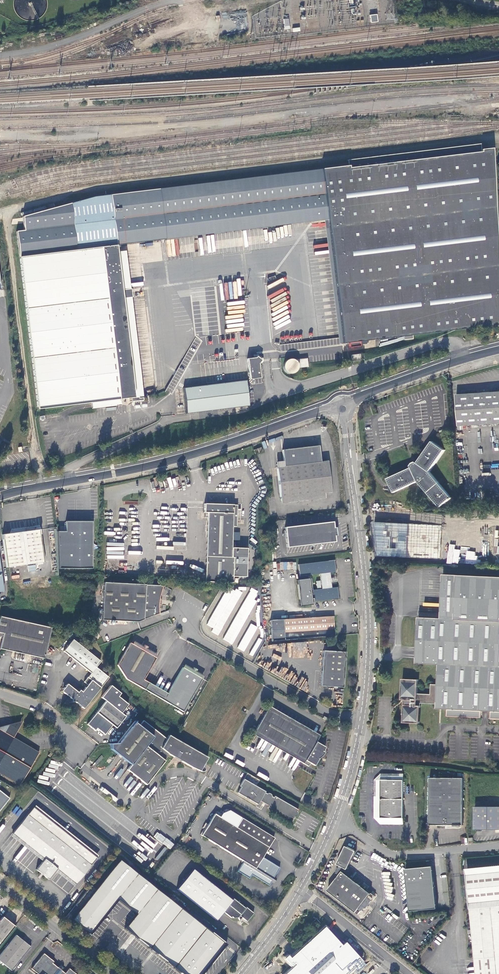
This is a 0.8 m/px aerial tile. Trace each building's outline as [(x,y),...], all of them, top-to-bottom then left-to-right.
[(321,169),(159,189),(166,243),(324,224),(339,344),(404,337),(405,340),(413,339),(413,336),(498,326),(498,280),(491,148),(480,150),(480,147),(479,144),(347,160),(347,166),(321,169)] [(125,248),(166,243),(159,189),(110,195),(91,197),(23,217),(24,230),(16,231),(38,409),(92,403),(93,408),(116,405),(115,400),(120,399),(121,404),(122,405),(127,405),(131,403),(132,402),(144,400),(143,398),(139,398),(139,397),(126,298),(131,297),(132,297),(131,289),(130,289),(125,289),(121,252),(125,251),(125,249),(116,250),(116,245),(125,244),(125,248)] [(130,289),(125,251),(121,252),(125,289),(130,289)] [(143,396),(131,297),(126,298),(139,397),(143,396)] [(283,351),(307,349),(309,362),(333,359),(332,348),(333,348),(332,342),(335,341),(335,339),(282,344),(283,351)] [(255,358),(247,359),(249,380),(260,378),(258,363),(260,360),(256,357),(255,358)] [(301,368),(309,367),(308,358),(283,360),(284,374),(302,373),(301,368)] [(245,381),(183,389),(186,414),(248,406),(247,399),(251,398),(250,388),(246,388),(245,381)] [(456,395),(458,426),(498,424),(498,393),(456,395)] [(417,482),(440,507),(451,497),(430,472),(445,451),(433,442),(418,463),(417,462),(413,463),(411,466),(412,468),(388,479),(391,484),(392,488),(394,492),(417,482)] [(329,462),(278,468),(281,498),(331,493),(329,462)] [(244,577),(245,548),(230,548),(231,526),(235,527),(236,505),(203,504),(202,513),(206,513),(204,582),(231,583),(232,576),(244,577)] [(87,521),(65,521),(65,530),(57,530),(59,568),(92,567),(92,521),(87,521)] [(334,522),(285,528),(288,547),(336,542),(335,536),(337,536),(337,532),(336,528),(335,528),(334,522)] [(440,558),(442,525),(370,522),(375,555),(440,558)] [(30,530),(2,534),(6,567),(44,562),(39,529),(30,530)] [(314,601),(339,599),(338,587),(332,587),(331,573),(336,572),(335,560),(299,563),(300,579),(298,580),(300,605),(314,604),(314,601)] [(296,562),(277,563),(277,570),(296,569),(296,562)] [(443,574),(441,618),(419,617),(417,652),(417,664),(439,664),(438,684),(432,684),(431,694),(419,694),(419,680),(403,679),(402,700),(404,700),(404,705),(405,705),(404,722),(420,723),(421,703),(437,704),(437,708),(448,709),(448,716),(481,717),(482,711),(492,711),(491,718),(498,718),(498,577),(443,574)] [(160,586),(104,584),(102,621),(138,622),(159,614),(159,607),(159,601),(160,594),(162,587),(160,586)] [(243,592),(239,600),(243,602),(249,589),(240,585),(238,589),(243,592)] [(213,628),(211,632),(220,636),(241,591),(236,589),(235,590),(226,586),(208,626),(213,628)] [(224,640),(233,645),(256,600),(254,599),(259,591),(251,587),(224,640)] [(44,659),(51,629),(19,620),(0,616),(0,633),(2,633),(0,643),(0,645),(0,649),(44,659)] [(315,630),(335,629),(335,617),(271,619),(272,640),(315,638),(315,630)] [(251,623),(238,648),(244,652),(257,627),(251,623)] [(83,710),(108,678),(95,668),(100,661),(72,640),(63,651),(90,673),(84,682),(87,685),(82,692),(79,690),(77,692),(67,684),(63,688),(64,694),(70,699),(71,703),(75,702),(83,710)] [(134,641),(132,644),(154,657),(155,654),(134,641)] [(139,687),(143,680),(155,658),(154,657),(132,644),(130,643),(117,666),(126,679),(139,687)] [(343,688),(346,653),(324,651),(321,686),(343,688)] [(184,665),(182,668),(201,680),(203,676),(184,665)] [(183,712),(201,680),(182,668),(167,694),(163,701),(183,712)] [(139,687),(144,690),(148,683),(143,680),(139,687)] [(144,690),(163,701),(167,694),(148,683),(144,690)] [(120,694),(110,686),(100,698),(105,701),(86,724),(94,731),(95,730),(97,732),(98,730),(104,735),(112,725),(115,728),(125,717),(121,713),(127,704),(118,697),(120,694)] [(267,709),(254,732),(300,759),(299,762),(308,767),(310,763),(314,766),(318,758),(317,758),(319,755),(321,756),(323,753),(325,747),(315,742),(317,738),(267,709)] [(168,735),(166,739),(143,721),(139,726),(134,722),(117,743),(110,744),(110,750),(130,766),(127,770),(146,785),(164,761),(169,755),(192,768),(200,771),(207,757),(168,735)] [(20,724),(19,722),(8,724),(17,730),(20,724)] [(17,730),(8,724),(0,727),(0,730),(13,737),(17,730)] [(38,752),(13,737),(0,730),(0,773),(19,785),(38,752)] [(403,824),(403,774),(381,773),(375,780),(375,818),(381,824),(403,824)] [(462,824),(462,777),(430,778),(430,824),(436,824),(436,825),(458,825),(458,824),(462,824)] [(297,814),(296,812),(298,810),(274,796),(273,797),(271,795),(270,793),(268,792),(267,794),(264,792),(265,791),(244,779),(239,786),(241,787),(237,793),(257,804),(259,801),(260,802),(260,801),(268,805),(268,807),(289,818),(290,817),(293,818),(295,816),(296,815),(297,814)] [(474,806),(474,829),(476,831),(481,831),(482,829),(498,829),(498,806),(474,806)] [(214,813),(201,835),(242,861),(236,871),(248,878),(250,874),(268,885),(270,881),(273,882),(275,878),(273,876),(279,867),(262,856),(274,838),(229,810),(223,810),(221,814),(219,817),(215,814),(214,813)] [(90,865),(25,814),(10,833),(43,859),(35,869),(48,879),(56,868),(75,883),(90,865)] [(154,836),(170,850),(174,845),(158,831),(154,836)] [(328,891),(358,914),(360,911),(359,909),(367,898),(370,894),(346,874),(356,852),(347,847),(347,848),(346,847),(337,865),(341,867),(337,875),(339,877),(328,891)] [(118,859),(71,918),(109,949),(113,950),(126,935),(143,949),(146,945),(151,949),(148,953),(161,963),(164,959),(167,962),(182,973),(201,973),(225,943),(118,859)] [(432,865),(405,868),(410,910),(437,907),(432,865)] [(466,868),(470,909),(498,906),(498,865),(466,868)] [(230,901),(191,870),(176,889),(215,920),(222,912),(230,917),(230,916),(232,918),(237,918),(238,920),(241,917),(246,921),(252,913),(245,908),(244,908),(232,899),(230,901)] [(470,909),(473,936),(472,936),(476,973),(498,973),(498,906),(470,909)] [(3,917),(0,920),(0,944),(15,926),(3,917)] [(324,927),(298,951),(292,956),(294,958),(291,961),(287,956),(283,958),(290,965),(293,962),(295,964),(284,973),(347,973),(361,961),(343,942),(340,945),(324,927)] [(16,935),(0,954),(0,961),(11,970),(30,946),(16,935)] [(43,953),(31,969),(38,973),(76,973),(69,968),(65,973),(61,970),(58,968),(52,963),(53,961),(43,953)]
